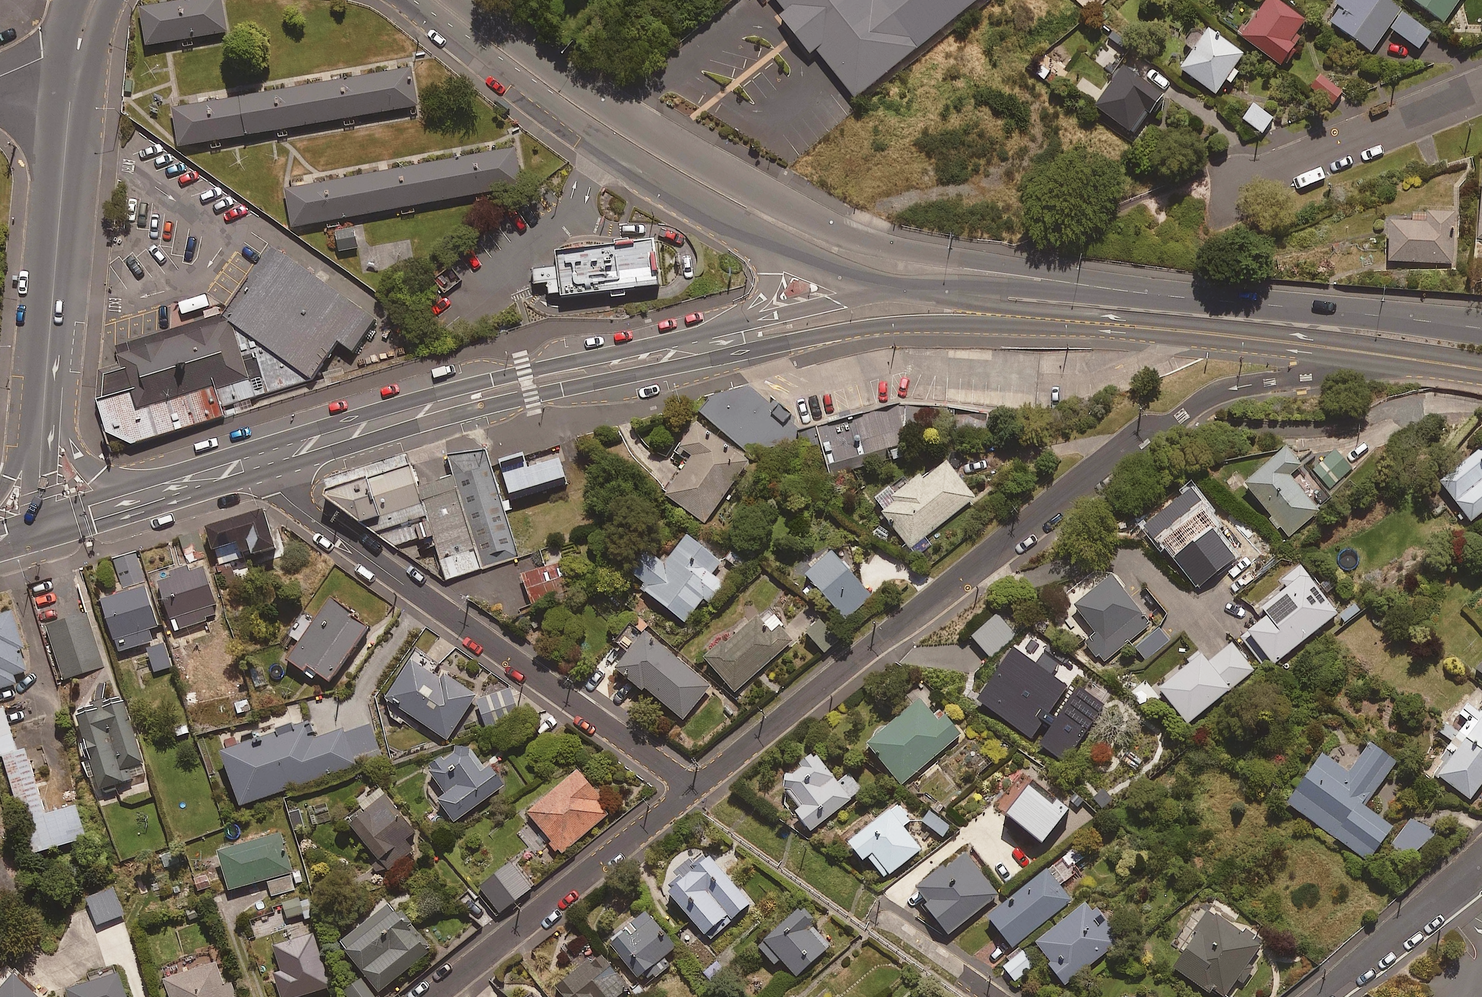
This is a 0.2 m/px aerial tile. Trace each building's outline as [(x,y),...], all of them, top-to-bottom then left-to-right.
[(138,47),(218,34),(213,0),(138,0),(130,1),(138,47)] [(867,99),(988,0),(786,0),(867,99)] [(1381,0),(1340,0),(1325,22),(1371,55),(1389,30),(1420,52),(1431,36),(1381,0)] [(1443,25),(1461,0),(1408,0),(1443,25)] [(1308,29),(1270,1),(1241,41),(1279,69),(1308,29)] [(1215,98),(1225,84),(1230,87),(1238,76),(1233,72),(1245,57),(1210,32),(1180,73),(1215,98)] [(169,109),(177,153),(408,113),(400,69),(169,109)] [(1161,100),(1120,72),(1094,111),(1132,137),(1147,115),(1150,117),(1161,100)] [(1342,95),(1321,79),(1311,91),(1332,108),(1342,95)] [(1272,122),(1253,108),(1243,122),(1262,136),(1272,122)] [(500,147),(279,184),(286,224),(507,187),(500,147)] [(1453,218),(1426,218),(1426,227),(1389,226),(1388,264),(1452,265),(1453,218)] [(560,294),(659,282),(653,238),(626,241),(555,250),(559,285),(560,294)] [(388,315),(283,244),(233,316),(113,342),(105,380),(111,424),(138,443),(330,380),(388,315)] [(208,296),(180,305),(184,317),(212,308),(208,296)] [(795,467),(799,429),(748,384),(709,396),(698,410),(749,456),(795,467)] [(1018,404),(904,396),(799,429),(795,467),(901,437),(1015,445),(1018,404)] [(750,464),(700,427),(679,455),(691,464),(668,495),(706,523),(750,464)] [(517,557),(484,449),(327,488),(324,494),(444,580),(517,557)] [(1438,485),(1469,524),(1481,513),(1481,449),(1438,485)] [(1351,467),(1334,450),(1311,475),(1328,492),(1351,467)] [(523,451),(498,459),(511,501),(567,484),(559,457),(528,466),(523,451)] [(1301,471),(1284,451),(1244,486),(1288,538),(1318,513),(1290,480),(1301,471)] [(873,503),(917,559),(932,546),(926,538),(973,501),(943,463),(896,501),(888,491),(873,503)] [(1234,563),(1181,495),(1160,512),(1165,518),(1150,530),(1198,591),(1234,563)] [(278,550),(267,514),(210,531),(221,568),(278,550)] [(630,571),(649,587),(645,591),(685,623),(705,599),(710,603),(724,586),(712,576),(722,563),(689,536),(667,564),(647,549),(630,571)] [(873,597),(835,553),(808,576),(847,620),(873,597)] [(574,590),(565,563),(525,576),(534,603),(574,590)] [(1336,617),(1297,568),(1279,582),(1288,593),(1262,613),(1267,619),(1242,639),(1268,671),(1336,617)] [(221,617),(207,570),(192,574),(190,570),(161,578),(175,630),(221,617)] [(1149,625),(1111,579),(1075,609),(1096,634),(1086,642),(1104,663),(1149,625)] [(160,628),(147,590),(105,604),(121,653),(153,642),(150,631),(160,628)] [(1365,610),(1357,600),(1339,616),(1347,625),(1365,610)] [(372,629),(336,602),(290,662),(314,680),(318,674),(331,684),(372,629)] [(796,642),(770,611),(710,663),(736,693),(796,642)] [(16,612),(0,615),(0,690),(18,686),(16,676),(29,673),(16,612)] [(1017,635),(996,613),(971,635),(991,658),(1017,635)] [(102,666),(86,616),(48,629),(65,678),(102,666)] [(841,642),(824,623),(810,635),(827,655),(841,642)] [(711,688),(634,626),(619,645),(633,657),(622,671),(685,721),(711,688)] [(1186,727),(1255,670),(1233,644),(1208,665),(1200,656),(1157,692),(1186,727)] [(976,698),(1030,736),(1042,718),(1053,726),(1041,744),(1064,760),(1103,704),(1078,687),(1057,718),(1049,713),(1069,684),(1053,673),(1060,663),(1043,651),(1035,662),(1013,646),(976,698)] [(440,680),(415,663),(389,701),(448,742),(479,697),(445,674),(440,680)] [(382,757),(358,691),(306,710),(310,722),(223,753),(243,807),(382,757)] [(521,723),(512,693),(480,702),(488,732),(521,723)] [(868,745),(901,786),(962,736),(928,695),(868,745)] [(149,777),(127,706),(81,720),(103,791),(149,777)] [(1481,754),(1481,716),(1479,719),(1466,709),(1458,719),(1465,725),(1458,734),(1481,754)] [(6,711),(0,712),(0,759),(5,758),(33,855),(86,840),(77,807),(46,816),(28,752),(18,755),(6,711)] [(1446,725),(1439,734),(1452,745),(1438,762),(1441,765),(1433,775),(1467,803),(1481,785),(1481,754),(1458,734),(1446,725)] [(1395,765),(1369,747),(1348,777),(1322,758),(1288,807),(1368,863),(1391,830),(1363,810),(1395,765)] [(486,773),(468,748),(433,773),(447,793),(438,799),(456,824),(506,788),(492,768),(486,773)] [(839,782),(817,756),(783,785),(804,810),(797,815),(812,833),(863,790),(849,774),(839,782)] [(604,798),(582,771),(529,815),(562,855),(609,816),(598,802),(604,798)] [(417,834),(378,784),(357,801),(366,812),(350,824),(388,872),(414,851),(406,842),(417,834)] [(1055,805),(1050,811),(1028,793),(1005,821),(1040,849),(1068,815),(1055,805)] [(913,824),(900,807),(852,844),(867,863),(871,860),(887,880),(923,851),(906,830),(913,824)] [(951,827),(932,813),(924,823),(943,837),(951,827)] [(1432,836),(1415,820),(1390,845),(1407,862),(1432,836)] [(293,873),(282,837),(222,855),(233,891),(293,873)] [(996,899),(964,857),(918,894),(928,907),(924,910),(946,939),(996,899)] [(1011,950),(1070,904),(1059,891),(1076,878),(1062,860),(986,919),(1011,950)] [(754,904),(717,861),(699,861),(667,888),(710,940),(754,904)] [(533,891),(514,867),(483,891),(502,915),(533,891)] [(114,886),(85,896),(96,926),(125,915),(114,886)] [(316,915),(303,895),(281,910),(289,922),(304,913),(308,920),(316,915)] [(432,954),(394,907),(344,947),(381,994),(432,954)] [(1063,989),(1118,946),(1112,938),(1117,934),(1098,909),(1090,915),(1085,909),(1032,950),(1063,989)] [(812,919),(803,910),(762,950),(777,966),(783,961),(799,978),(823,955),(812,919)] [(1237,984),(1244,988),(1257,969),(1250,965),(1263,945),(1212,911),(1174,968),(1216,996),(1228,996),(1237,984)] [(682,955),(648,916),(613,946),(641,980),(653,970),(658,976),(682,955)] [(314,935),(275,948),(283,973),(274,976),(280,996),(303,996),(331,988),(314,935)] [(565,996),(621,996),(622,996),(623,996),(631,996),(634,995),(602,954),(559,988),(565,996)] [(1033,968),(1021,954),(1002,971),(1014,984),(1033,968)] [(232,986),(226,988),(219,965),(169,982),(174,996),(236,996),(232,986)] [(29,989),(32,986),(11,966),(0,977),(0,987),(5,992),(1,996),(37,996),(29,989)] [(119,973),(68,990),(70,996),(126,996),(119,973)] [(365,983),(348,996),(376,996),(365,983)]
